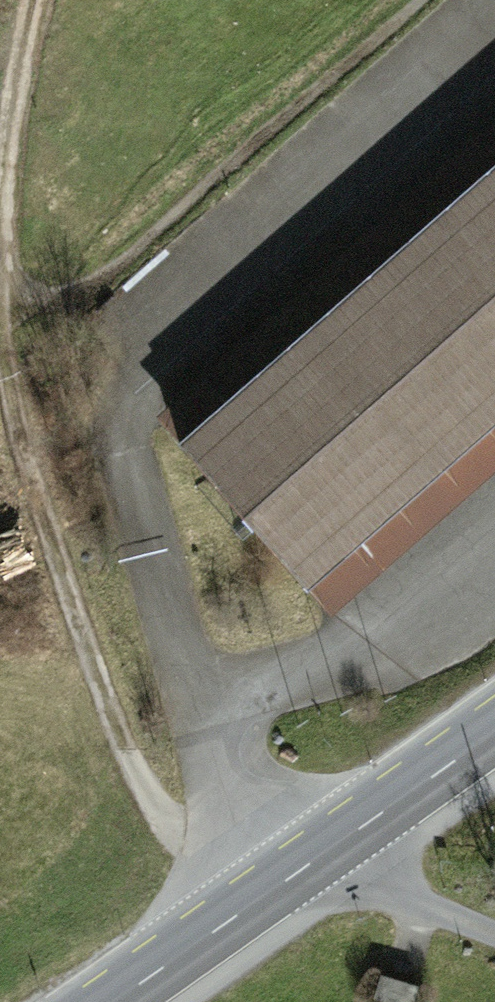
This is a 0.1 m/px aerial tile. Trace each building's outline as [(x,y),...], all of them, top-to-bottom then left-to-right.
[(174,424),(335,612),(494,475),(494,150),(174,424)]
